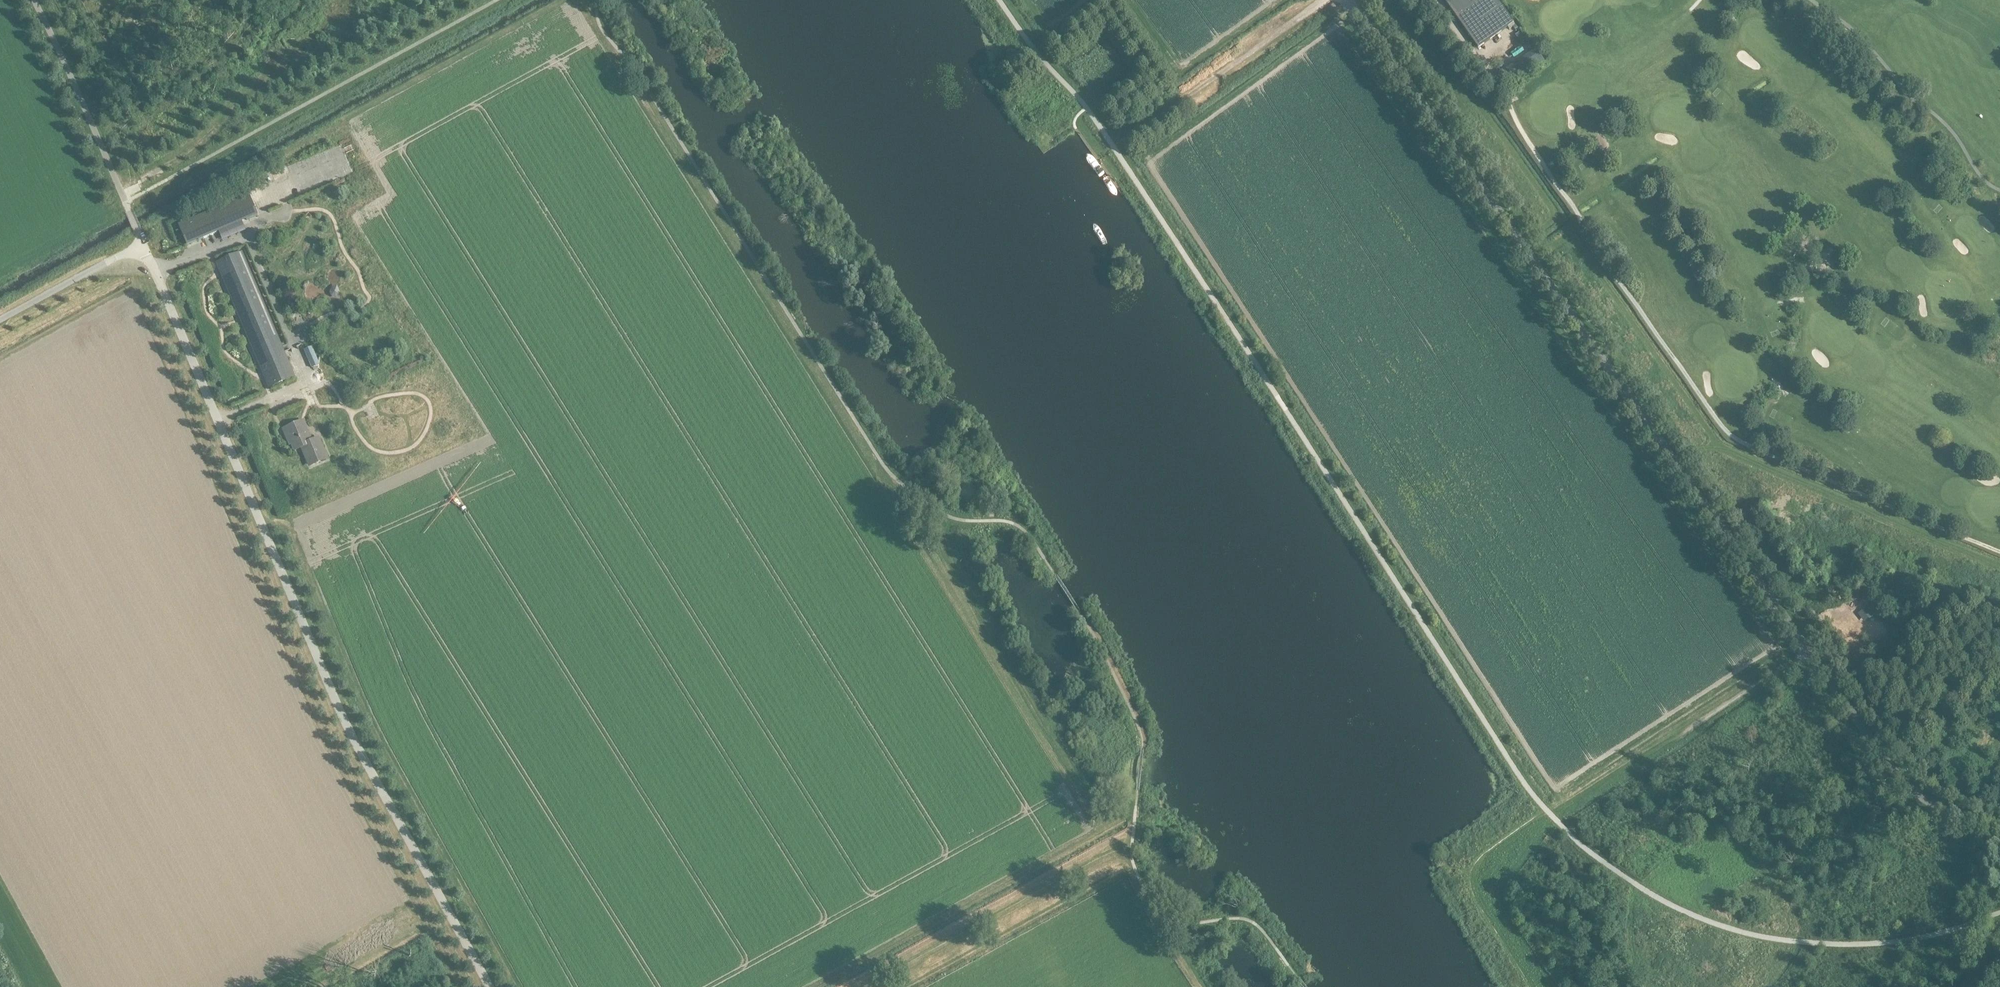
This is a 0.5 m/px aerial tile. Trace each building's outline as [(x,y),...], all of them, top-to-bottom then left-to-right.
[(1498,0),(1445,0),(1444,0),(1478,48),(1508,27),(1509,26),(1514,23),(1498,0)] [(210,211),(180,224),(188,245),(219,232),(258,215),(250,195),(210,211)] [(295,377),(242,252),(217,263),(269,388),(295,377)] [(311,347),(304,350),(312,367),(319,364),(311,347)] [(264,379),(258,369),(249,372),(254,383),(264,379)] [(287,429),(284,430),(287,429),(292,441),(289,442),(290,445),(293,444),(295,449),(303,446),(310,465),(326,458),(318,439),(311,443),(303,422),(287,429)]
